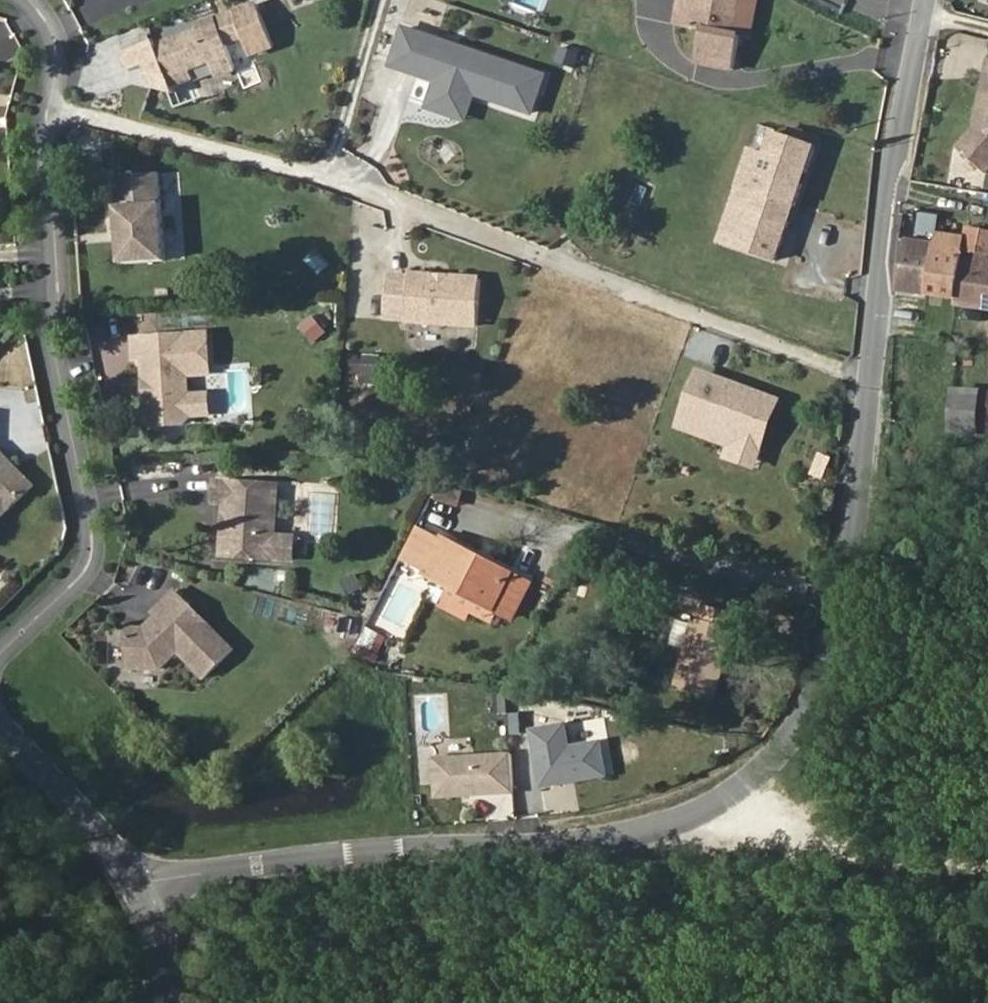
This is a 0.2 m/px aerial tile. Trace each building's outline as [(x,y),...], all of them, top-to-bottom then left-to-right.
[(755,41),(749,40),(753,0),(695,0),(691,33),(715,36),(711,72),(751,76),(755,41)] [(771,0),(753,0),(749,40),(755,41),(766,42),(771,0)] [(132,65),(151,58),(156,82),(178,86),(175,77),(197,70),(194,60),(214,53),(219,68),(238,61),(220,13),(200,19),(202,24),(160,39),(159,36),(127,46),(132,65)] [(495,97),(536,110),(548,73),(480,50),(478,56),(439,42),(442,36),(408,25),(396,60),(435,73),(436,69),(443,72),(432,104),(452,111),(463,78),(498,90),(495,97)] [(480,50),(442,36),(439,42),(478,56),(480,50)] [(498,90),(463,78),(452,111),(469,117),(478,90),(495,97),(498,90)] [(985,92),(977,131),(959,149),(987,174),(987,173),(987,93),(985,92)] [(792,122),(789,132),(774,127),(766,151),(752,146),(739,182),(795,204),(821,133),(792,122)] [(162,163),(117,165),(121,254),(166,252),(162,163)] [(795,204),(739,182),(733,198),(790,219),(795,204)] [(719,236),(776,257),(790,219),(733,198),(719,236)] [(937,239),(929,289),(959,293),(966,252),(967,244),(987,247),(987,224),(970,222),(968,235),(938,231),(937,239)] [(907,235),(900,284),(929,289),(937,239),(907,235)] [(321,275),(332,263),(317,249),(306,262),(321,275)] [(966,252),(959,293),(987,297),(987,254),(966,252)] [(473,327),(478,280),(405,272),(404,278),(402,311),(401,318),(473,327)] [(402,311),(404,278),(384,277),(381,310),(402,311)] [(959,293),(958,303),(987,307),(987,297),(959,293)] [(206,365),(203,326),(132,329),(132,348),(140,348),(140,357),(141,371),(146,372),(147,385),(142,390),(143,410),(148,417),(179,414),(185,408),(185,399),(185,387),(184,367),(206,365)] [(353,352),(354,347),(345,346),(343,365),(372,368),(373,349),(358,348),(357,352),(353,352)] [(773,414),(695,385),(679,429),(737,451),(756,458),(773,414)] [(205,407),(204,386),(185,387),(185,399),(193,407),(205,407)] [(957,423),(984,426),(987,390),(960,387),(957,423)] [(25,478),(0,451),(0,500),(25,478)] [(750,476),(756,458),(737,451),(731,468),(750,476)] [(227,531),(240,532),(239,551),(288,554),(289,534),(277,533),(280,492),(281,479),(210,475),(209,497),(229,499),(227,531)] [(438,499),(459,506),(463,492),(442,485),(438,499)] [(486,560),(484,564),(413,528),(399,553),(430,568),(423,578),(451,591),(492,610),(517,621),(535,582),(486,560)] [(357,582),(351,571),(339,577),(346,588),(357,582)] [(172,642),(198,669),(227,641),(170,582),(148,603),(151,607),(154,610),(145,619),(121,619),(121,660),(154,660),(172,642)] [(492,610),(451,591),(443,609),(470,622),(474,613),(488,619),(492,610)] [(735,623),(740,606),(709,597),(704,615),(699,614),(697,619),(690,643),(680,680),(718,692),(739,624),(735,623)] [(151,607),(138,619),(145,619),(154,610),(151,607)] [(690,643),(697,619),(682,614),(675,638),(690,643)] [(369,627),(355,654),(377,665),(391,639),(369,627)] [(562,717),(527,722),(536,780),(601,770),(596,735),(565,740),(562,717)] [(512,784),(509,744),(432,751),(435,790),(512,784)]
